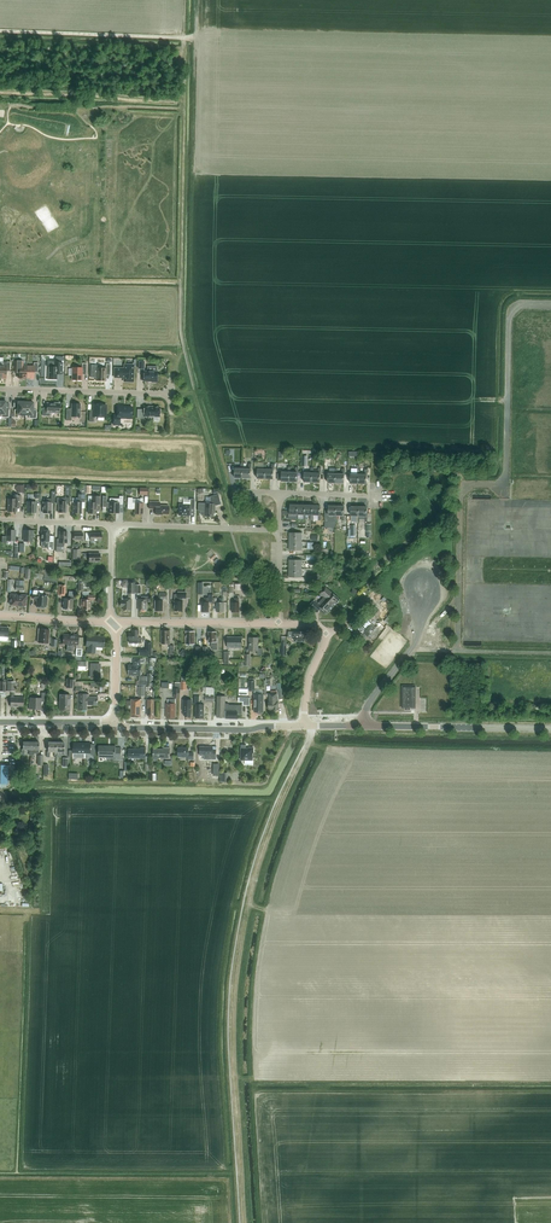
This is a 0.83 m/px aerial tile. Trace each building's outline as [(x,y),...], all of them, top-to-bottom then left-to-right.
[(47,360),(47,367),(49,367),(48,379),(57,379),(57,371),(62,372),(63,362),(55,362),(55,361),(47,360)] [(26,378),(27,366),(23,366),(23,361),(15,361),(15,371),(19,371),(19,379),(23,379),(23,378),(26,378)] [(2,377),(2,378),(6,378),(6,371),(10,371),(10,362),(3,362),(3,365),(0,365),(0,377),(2,377)] [(27,366),(26,378),(30,378),(30,379),(34,379),(34,372),(38,372),(38,363),(34,363),(34,366),(27,366)] [(72,367),(72,380),(82,380),(82,372),(86,372),(87,363),(82,363),(82,368),(72,367)] [(91,365),(91,377),(96,377),(96,380),(106,381),(106,372),(110,373),(111,364),(106,364),(106,368),(98,368),(99,365),(91,365)] [(115,368),(115,377),(124,377),(124,381),(133,382),(134,365),(124,364),(124,368),(115,368)] [(144,371),(143,381),(152,381),(152,382),(157,383),(158,371),(157,371),(157,366),(147,366),(147,371),(144,371)] [(2,414),(2,417),(9,417),(9,409),(6,409),(6,402),(0,401),(0,414),(2,414)] [(25,415),(26,402),(18,402),(18,410),(14,410),(14,417),(18,418),(18,414),(25,415)] [(26,402),(25,415),(29,415),(29,418),(36,418),(37,410),(33,410),(33,402),(26,402)] [(59,413),(60,403),(59,403),(59,402),(55,402),(55,403),(47,403),(47,408),(43,408),(43,416),(50,416),(50,413),(59,413)] [(105,417),(106,405),(103,405),(102,404),(101,403),(99,403),(98,403),(97,405),(94,405),(94,414),(90,414),(89,422),(94,422),(94,417),(105,417)] [(80,417),(81,404),(71,404),(71,409),(71,412),(66,412),(66,420),(71,421),(71,417),(80,417)] [(132,418),(132,407),(123,407),(124,406),(118,405),(117,415),(114,415),(113,425),(120,425),(120,418),(132,418)] [(160,417),(160,407),(144,406),(144,410),(137,409),(137,418),(144,419),(144,416),(148,417),(148,418),(149,419),(151,419),(152,418),(152,417),(160,417)] [(244,469),(244,463),(241,463),(241,469),(235,468),(235,478),(243,478),(243,469),(244,469)] [(243,469),(243,478),(251,478),(251,469),(252,464),(249,463),(248,469),(244,469),(243,469)] [(258,469),(257,479),(265,479),(266,469),(267,469),(267,464),(264,464),(264,469),(258,469)] [(266,469),(265,479),(273,479),(274,470),(274,464),(272,464),(272,469),(267,469),(266,469)] [(312,473),(313,473),(314,468),(313,468),(313,464),(311,464),(311,466),(310,466),(310,467),(311,467),(311,470),(309,470),(309,473),(304,473),(304,482),(312,482),(312,473)] [(282,472),(282,482),(289,482),(290,472),(291,472),(291,467),(288,467),(288,472),(282,472)] [(290,472),(289,482),(297,482),(298,473),(299,467),(296,467),(295,472),(291,472),(290,472)] [(312,473),(312,482),(320,483),(320,474),(321,474),(321,468),(318,468),(318,473),(313,473),(312,473)] [(328,474),(328,483),(336,483),(336,474),(337,474),(337,468),(330,468),(329,474),(328,474)] [(336,474),(336,483),(344,483),(344,474),(345,474),(345,469),(342,469),(342,474),(337,474),(336,474)] [(351,474),(351,484),(359,484),(359,475),(360,475),(360,469),(359,469),(357,469),(357,475),(351,474)] [(359,475),(359,484),(366,484),(367,475),(368,475),(368,469),(365,469),(365,475),(360,475),(359,475)] [(57,497),(57,504),(58,504),(58,512),(66,512),(66,504),(70,504),(70,486),(65,486),(65,497),(57,497)] [(43,502),(43,513),(51,513),(51,503),(55,503),(55,495),(55,491),(52,491),(51,495),(51,499),(48,499),(44,498),(43,502)] [(85,502),(85,493),(78,492),(78,498),(73,498),(73,502),(74,502),(73,513),(81,513),(81,502),(85,502)] [(210,504),(205,504),(198,503),(198,512),(200,512),(200,513),(200,514),(201,515),(202,515),(205,515),(205,516),(213,517),(213,509),(214,509),(214,505),(216,505),(221,504),(218,494),(210,497),(210,504)] [(20,504),(21,495),(14,495),(14,498),(11,498),(10,499),(8,499),(7,511),(16,512),(16,508),(20,508),(20,504)] [(89,502),(88,513),(96,514),(96,509),(100,509),(100,496),(91,496),(91,502),(89,502)] [(103,496),(102,507),(108,507),(108,513),(119,513),(119,505),(123,505),(123,496),(119,496),(119,503),(109,502),(107,502),(107,496),(103,496)] [(33,498),(31,498),(28,498),(28,501),(27,512),(31,512),(35,513),(35,502),(33,502),(33,498)] [(132,503),(133,499),(133,498),(128,498),(127,509),(135,509),(134,514),(142,514),(143,498),(140,498),(140,503),(132,503)] [(194,509),(195,499),(190,499),(190,505),(179,504),(178,515),(189,516),(190,509),(194,509)] [(168,514),(169,506),(159,505),(160,502),(149,501),(149,509),(155,509),(155,514),(160,515),(160,514),(168,514)] [(298,515),(298,505),(290,505),(290,510),(285,510),(285,514),(296,515),(296,520),(299,520),(299,515),(298,515)] [(298,515),(299,515),(304,515),(304,520),(306,520),(307,515),(305,515),(305,505),(298,505),(298,515)] [(305,505),(305,515),(307,515),(311,515),(311,520),(314,520),(314,515),(313,515),(313,505),(305,505)] [(313,515),(314,515),(318,515),(318,521),(321,521),(321,515),(320,515),(321,506),(313,505),(313,515)] [(329,506),(328,515),(335,515),(334,521),(337,521),(337,515),(336,515),(337,506),(329,506)] [(336,515),(337,515),(342,516),(342,521),(345,521),(345,515),(344,515),(344,506),(337,506),(336,515)] [(351,507),(351,516),(357,516),(357,522),(360,522),(360,516),(359,516),(359,507),(351,507)] [(359,507),(359,516),(360,516),(360,522),(365,522),(367,522),(368,516),(367,516),(367,507),(359,507)] [(347,529),(347,536),(356,536),(356,521),(351,521),(351,530),(347,529)] [(323,530),(323,534),(328,534),(328,531),(329,527),(335,528),(335,523),(325,522),(325,527),(325,530),(323,530)] [(2,536),(2,543),(7,543),(7,540),(14,541),(15,530),(7,529),(7,536),(2,536)] [(24,530),(24,541),(32,541),(32,530),(24,530)] [(53,536),(49,536),(49,531),(41,530),(41,541),(41,546),(42,547),(48,548),(48,550),(53,550),(53,536)] [(67,543),(67,532),(60,532),(59,539),(56,539),(56,547),(64,547),(65,545),(65,543),(67,543)] [(290,533),(290,542),(302,542),(302,533),(290,533)] [(290,542),(290,551),(302,551),(302,542),(290,542)] [(289,560),(289,569),(302,569),(302,560),(289,560)] [(289,569),(289,578),(301,578),(302,569),(289,569)] [(57,576),(49,575),(48,582),(56,583),(57,576)] [(129,599),(124,599),(124,600),(121,600),(121,606),(124,606),(124,610),(131,610),(131,599),(131,593),(135,593),(135,582),(129,582),(129,593),(129,599)] [(324,597),(334,606),(336,604),(340,600),(333,594),(326,587),(320,594),(324,598),(324,597)] [(47,606),(47,597),(47,596),(42,595),(43,591),(33,590),(33,594),(32,598),(37,599),(36,606),(46,607),(46,606),(47,606)] [(186,599),(187,592),(178,592),(178,594),(174,594),(174,611),(183,611),(183,601),(183,598),(186,599)] [(167,598),(167,593),(159,593),(159,600),(155,600),(155,611),(163,611),(163,601),(163,598),(167,598)] [(18,605),(19,595),(11,594),(10,604),(18,605)] [(19,595),(18,605),(26,606),(27,595),(19,595)] [(64,598),(63,609),(72,610),(73,599),(75,600),(76,596),(68,595),(68,598),(64,598)] [(95,600),(95,595),(82,595),(82,599),(81,599),(81,607),(82,607),(82,610),(90,610),(90,604),(92,604),(92,600),(95,600)] [(139,599),(139,610),(147,610),(147,602),(149,602),(149,597),(142,597),(142,599),(139,599)] [(328,612),(334,606),(324,597),(324,598),(319,603),(315,600),(309,606),(317,613),(319,610),(324,615),(326,613),(328,612)] [(388,624),(395,615),(391,613),(385,621),(388,624)] [(367,620),(366,621),(363,618),(360,621),(364,624),(360,629),(359,629),(361,631),(365,634),(364,635),(364,636),(366,637),(367,637),(368,637),(374,630),(373,630),(376,627),(372,624),(369,622),(367,620)] [(9,628),(0,627),(0,640),(6,641),(8,640),(8,637),(9,628)] [(57,647),(57,639),(52,639),(52,638),(49,637),(49,630),(39,629),(38,642),(51,644),(51,646),(57,647)] [(142,643),(142,638),(139,638),(139,630),(133,630),(133,633),(129,633),(129,639),(137,639),(137,642),(142,643)] [(218,649),(218,642),(218,638),(217,638),(217,635),(216,635),(216,632),(209,632),(209,642),(211,642),(211,647),(212,647),(212,649),(218,649)] [(305,642),(305,637),(305,636),(305,632),(300,632),(293,632),(289,632),(289,637),(295,637),(295,641),(305,642)] [(74,635),(63,634),(62,643),(67,644),(67,651),(73,652),(73,644),(76,645),(75,648),(82,649),(83,642),(79,642),(79,635),(74,634),(74,635)] [(104,647),(105,637),(87,635),(86,646),(88,646),(88,652),(95,653),(96,647),(104,647)] [(242,648),(242,637),(228,637),(228,648),(242,648)] [(262,654),(262,648),(258,648),(258,637),(249,637),(249,651),(257,651),(257,654),(262,654)] [(139,650),(139,655),(151,656),(151,643),(146,643),(145,650),(139,650)] [(129,665),(129,675),(141,675),(141,665),(141,663),(144,663),(144,659),(141,659),(134,659),(134,665),(129,665)] [(100,678),(100,664),(91,664),(91,678),(100,678)] [(147,685),(147,676),(139,676),(139,681),(136,681),(136,685),(147,685)] [(8,682),(8,692),(12,692),(11,697),(10,697),(10,706),(23,707),(23,698),(14,697),(14,692),(15,692),(15,682),(8,682)] [(214,695),(215,688),(206,687),(206,694),(206,701),(214,701),(214,695)] [(414,707),(414,687),(404,687),(403,707),(405,707),(405,710),(411,710),(411,707),(414,707)] [(45,701),(45,692),(41,692),(41,697),(30,697),(30,702),(29,702),(29,709),(41,709),(41,701),(45,701)] [(273,710),(279,710),(278,702),(277,693),(270,693),(269,693),(269,702),(268,702),(269,709),(273,709),(273,710)] [(70,711),(71,695),(60,694),(59,710),(70,711)] [(98,705),(98,697),(89,697),(89,694),(79,694),(78,710),(86,710),(86,705),(98,705)] [(255,694),(254,712),(257,712),(257,713),(258,714),(259,714),(261,714),(262,714),(263,713),(263,712),(264,712),(264,695),(255,694)] [(204,718),(204,704),(199,704),(199,696),(194,696),(194,704),(196,704),(196,718),(204,718)] [(230,704),(230,700),(225,700),(226,696),(217,696),(217,717),(225,717),(225,716),(226,717),(226,719),(238,719),(238,714),(242,714),(242,705),(229,705),(229,704),(230,704)] [(238,697),(238,702),(243,702),(243,705),(250,705),(250,697),(238,697)] [(141,717),(141,699),(131,699),(131,717),(141,717)] [(167,703),(167,718),(175,718),(176,700),(168,700),(168,703),(167,703)] [(183,700),(183,711),(184,711),(184,715),(185,715),(185,717),(191,717),(192,700),(183,700)] [(31,749),(31,741),(23,741),(22,749),(21,755),(25,755),(25,749),(30,749),(31,749)] [(34,753),(39,753),(39,742),(31,741),(31,749),(30,749),(29,755),(34,755),(34,753)] [(47,751),(47,757),(50,757),(50,752),(54,752),(56,752),(56,742),(48,742),(48,751),(47,751)] [(54,752),(54,757),(58,757),(58,752),(64,752),(64,742),(56,742),(56,752),(54,752)] [(91,754),(91,743),(74,742),(73,757),(85,758),(86,754),(91,754)] [(246,748),(246,745),(241,745),(241,760),(245,760),(245,764),(252,764),(252,760),(253,753),(254,753),(254,747),(248,747),(248,748),(246,748)] [(121,759),(121,748),(112,748),(112,746),(98,746),(98,756),(115,757),(115,759),(121,759)] [(145,758),(146,747),(140,747),(140,749),(129,749),(128,758),(145,758)] [(216,757),(216,750),(213,750),(213,747),(200,747),(200,755),(213,756),(213,757),(216,757)] [(170,758),(170,748),(163,748),(163,749),(153,749),(153,760),(158,760),(158,758),(170,758)] [(194,759),(194,753),(189,753),(189,748),(178,748),(178,756),(188,756),(187,759),(194,759)]
